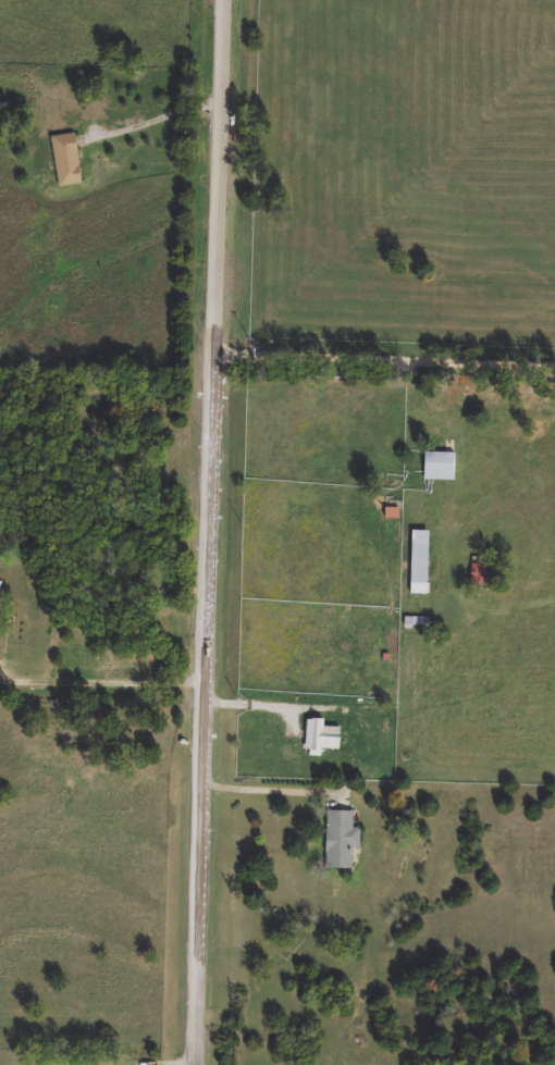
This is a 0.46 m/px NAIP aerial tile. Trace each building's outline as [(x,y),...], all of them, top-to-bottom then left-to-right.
[(76,135),(83,185),(60,188),(52,137),(76,135)] [(456,453),(456,481),(425,481),(425,453),(456,453)] [(429,595),(412,595),(412,531),(429,531),(429,595)] [(472,589),(472,556),(495,556),(495,589),(472,589)] [(327,729),(327,721),(310,721),(309,753),(324,753),(325,751),(343,751),(344,729),(327,729)] [(328,810),(355,810),(355,829),(361,829),(361,849),(354,849),(354,869),(328,869),(328,810)]
